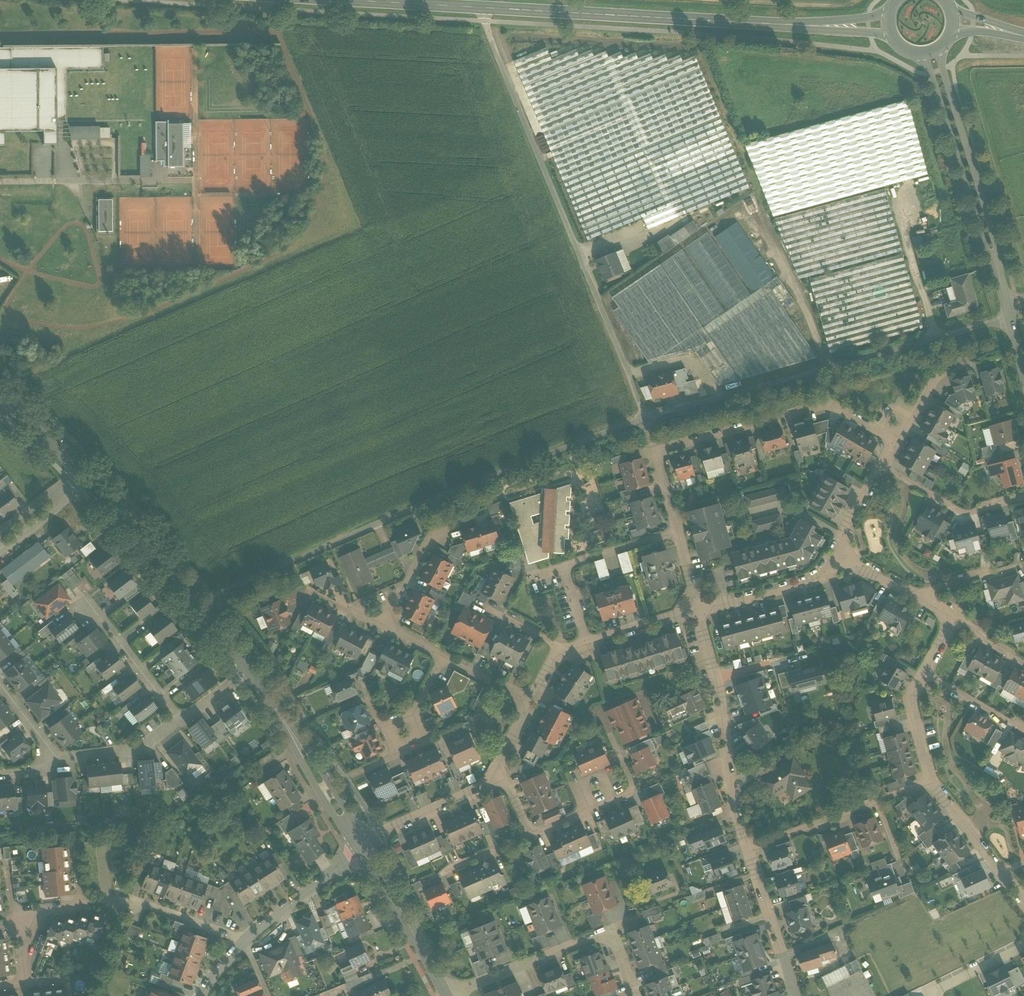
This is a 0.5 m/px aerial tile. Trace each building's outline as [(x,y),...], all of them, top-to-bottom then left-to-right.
[(2,48),(0,48),(0,69),(56,69),(56,119),(66,119),(66,88),(66,70),(103,70),(102,47),(2,48)] [(621,52),(608,57),(606,51),(594,56),(591,51),(579,56),(576,50),(552,60),(547,48),(514,62),(563,181),(720,117),(695,56),(682,61),(680,55),(668,61),(665,55),(653,60),(650,54),(638,59),(636,53),(623,58),(621,52)] [(0,69),(0,146),(4,146),(4,132),(42,132),(42,145),(56,145),(56,119),(56,69),(0,69)] [(907,100),(745,145),(773,217),(928,175),(907,100)] [(720,117),(563,181),(588,241),(643,218),(648,230),(749,188),(720,117)] [(174,128),(168,128),(168,122),(155,122),(155,161),(163,161),(163,167),(174,167),(174,160),(180,160),(180,130),(174,130),(174,128)] [(108,129),(98,126),(68,126),(70,139),(109,139),(108,129)] [(150,156),(140,156),(140,177),(150,177),(150,175),(150,160),(150,156)] [(884,189),(774,220),(799,279),(902,251),(884,189)] [(112,200),(98,200),(98,232),(112,232),(112,200)] [(776,277),(733,214),(710,230),(754,294),(776,277)] [(692,221),(670,237),(676,246),(698,230),(692,221)] [(752,296),(708,232),(686,247),(730,311),(752,296)] [(670,237),(669,235),(656,244),(664,254),(676,246),(670,237)] [(727,313),(683,249),(660,265),(704,329),(727,313)] [(615,253),(597,260),(605,281),(623,273),(615,253)] [(902,254),(810,280),(830,354),(923,329),(902,254)] [(704,329),(660,265),(612,298),(619,308),(614,311),(649,363),(695,351),(719,386),(739,380),(704,329)] [(968,275),(951,280),(958,302),(945,306),(948,317),(978,308),(968,275)] [(754,294),(752,296),(730,311),(727,313),(704,329),(739,380),(817,359),(785,311),(796,304),(777,276),(776,277),(754,294)] [(685,369),(672,372),(676,387),(683,385),(683,384),(687,383),(686,380),(688,379),(685,369)] [(997,369),(982,373),(985,385),(988,396),(989,396),(996,394),(997,392),(1001,391),(1002,388),(1001,384),(1002,382),(1001,378),(999,376),(997,369)] [(672,371),(648,378),(654,399),(666,395),(667,397),(678,394),(678,393),(685,392),(683,385),(676,387),(672,372),(672,371)] [(969,377),(953,381),(956,393),(960,404),(967,402),(969,399),(972,398),(974,396),(973,391),(974,389),(973,385),(971,384),(969,377)] [(687,383),(683,384),(683,385),(685,392),(686,397),(698,393),(695,380),(687,383)] [(985,385),(979,386),(984,404),(990,402),(989,396),(988,396),(985,385)] [(956,393),(949,395),(944,403),(950,407),(956,410),(960,404),(956,393)] [(947,412),(934,405),(927,417),(946,428),(953,416),(954,416),(947,412)] [(956,410),(950,407),(947,412),(954,416),(953,416),(961,420),(963,417),(962,414),(956,410)] [(946,428),(927,417),(920,429),(929,434),(944,442),(948,436),(944,433),(946,428)] [(829,420),(813,424),(816,436),(827,433),(827,428),(828,428),(829,420)] [(811,421),(793,426),(800,451),(800,452),(801,452),(819,447),(816,436),(813,424),(811,421)] [(1013,421),(991,427),(996,445),(1018,439),(1013,421)] [(855,431),(842,423),(840,428),(836,429),(837,433),(836,435),(831,442),(832,443),(844,450),(855,431)] [(997,449),(996,445),(991,427),(984,429),(989,447),(990,446),(992,450),(997,449)] [(828,428),(827,428),(827,433),(825,442),(831,445),(832,443),(831,442),(836,435),(833,433),(833,428),(828,428)] [(782,429),(760,434),(762,442),(765,452),(767,451),(786,446),(782,429)] [(866,437),(855,431),(844,450),(855,456),(866,437)] [(944,442),(929,434),(926,439),(932,443),(941,448),(944,442)] [(754,436),(747,438),(747,439),(748,439),(751,450),(757,448),(756,444),(754,436)] [(866,437),(855,456),(866,462),(866,463),(871,455),(877,444),(866,437)] [(747,439),(736,442),(736,441),(730,443),(734,455),(737,468),(755,464),(751,450),(748,439),(747,439)] [(929,448),(914,440),(907,452),(928,463),(935,452),(935,451),(929,448)] [(762,442),(756,444),(757,448),(760,461),(769,459),(767,451),(765,452),(762,442)] [(734,455),(730,443),(725,444),(727,454),(728,456),(734,455)] [(941,448),(932,443),(929,448),(935,451),(935,452),(945,458),(948,452),(941,448)] [(718,446),(701,451),(706,472),(723,467),(724,467),(721,455),(718,446)] [(984,460),(1002,455),(1000,448),(997,449),(992,450),(990,446),(989,447),(981,449),(984,460)] [(800,451),(794,452),(797,464),(803,462),(801,452),(800,452),(800,451)] [(928,463),(907,452),(901,464),(912,470),(921,475),(928,463)] [(625,454),(611,459),(613,465),(627,461),(625,454)] [(689,454),(673,458),(675,466),(674,466),(676,473),(677,473),(679,478),(685,477),(686,479),(695,477),(694,474),(690,458),(689,454)] [(727,454),(721,455),(724,467),(723,467),(725,473),(732,471),(728,456),(727,454)] [(877,458),(871,455),(866,463),(866,462),(863,467),(870,470),(877,458)] [(1002,455),(984,460),(986,466),(988,465),(988,466),(1003,462),(1002,455)] [(700,472),(696,456),(690,458),(694,474),(700,472)] [(1003,462),(988,466),(991,477),(1005,473),(1008,487),(1022,484),(1019,472),(1018,472),(1017,467),(1018,466),(1016,458),(1003,462)] [(641,459),(621,465),(625,478),(646,472),(645,469),(644,469),(641,459)] [(921,475),(912,470),(909,477),(924,485),(928,479),(921,475)] [(646,472),(625,478),(628,490),(628,491),(635,489),(648,485),(646,476),(647,475),(646,472)] [(855,479),(845,473),(842,478),(852,485),(855,479)] [(849,490),(826,476),(823,482),(823,485),(820,491),(842,504),(847,496),(846,495),(849,490)] [(8,492),(11,490),(7,485),(6,485),(0,490),(0,498),(8,492)] [(566,496),(570,496),(570,492),(570,486),(555,490),(546,490),(546,495),(542,495),(542,494),(511,504),(520,532),(524,530),(527,539),(526,542),(525,543),(525,546),(525,548),(525,549),(526,551),(526,552),(527,554),(528,556),(530,557),(531,558),(532,558),(534,559),(537,560),(539,560),(541,560),(544,559),(545,558),(546,557),(547,552),(563,553),(564,548),(563,548),(564,538),(567,538),(568,534),(568,530),(564,530),(565,524),(568,524),(568,520),(569,520),(569,516),(565,516),(565,510),(569,510),(569,506),(569,502),(566,502),(566,496)] [(785,486),(745,497),(748,508),(788,498),(785,486)] [(628,491),(628,490),(620,492),(622,499),(637,495),(635,489),(628,491)] [(842,504),(820,491),(816,497),(813,498),(810,504),(833,517),(836,512),(838,513),(842,504)] [(2,516),(18,504),(8,492),(0,498),(0,513),(2,516)] [(637,495),(622,499),(624,506),(632,504),(632,503),(638,502),(637,495)] [(638,502),(632,503),(632,504),(635,516),(656,511),(656,507),(654,508),(652,498),(638,502)] [(501,501),(488,507),(491,517),(499,514),(498,511),(503,509),(501,501)] [(719,504),(688,513),(701,561),(720,556),(719,550),(731,547),(719,504)] [(945,516),(929,507),(924,516),(921,517),(919,520),(920,522),(919,524),(919,525),(924,528),(924,531),(923,533),(924,534),(931,538),(932,538),(942,520),(945,516)] [(656,511),(635,516),(638,529),(639,529),(645,528),(659,524),(656,514),(657,514),(656,511)] [(499,514),(491,517),(492,522),(493,522),(494,527),(502,525),(499,514)] [(780,514),(751,522),(755,533),(783,526),(780,514)] [(1004,514),(986,519),(991,538),(1009,534),(1009,533),(1007,523),(1004,514)] [(801,519),(791,538),(732,554),(739,580),(808,562),(823,537),(813,531),(815,527),(801,519)] [(950,525),(942,520),(933,536),(941,540),(947,531),(950,525)] [(1013,521),(1007,523),(1009,533),(1009,534),(1011,541),(1018,539),(1013,521)] [(492,522),(478,527),(483,546),(499,541),(494,527),(493,522),(492,522)] [(973,522),(957,527),(953,534),(959,555),(981,549),(977,537),(973,522)] [(416,524),(395,534),(398,540),(404,554),(404,553),(410,551),(417,538),(416,537),(421,534),(416,524)] [(478,527),(462,531),(466,543),(468,552),(484,547),(483,546),(478,527)] [(645,528),(639,529),(638,529),(631,531),(633,538),(647,534),(645,528)] [(67,529),(52,540),(66,557),(80,546),(67,529)] [(601,531),(591,534),(594,543),(604,540),(601,531)] [(959,555),(953,534),(947,531),(941,540),(939,544),(959,555)] [(984,535),(977,537),(981,549),(981,551),(988,549),(984,535)] [(404,554),(398,540),(391,543),(393,547),(398,559),(405,555),(404,553),(404,554)] [(37,542),(10,563),(22,579),(49,558),(37,542)] [(90,542),(80,550),(85,557),(96,549),(90,542)] [(466,543),(451,547),(448,553),(450,554),(460,560),(464,553),(468,552),(466,543)] [(398,559),(393,547),(386,550),(390,559),(391,562),(398,559)] [(90,561),(101,575),(119,562),(107,548),(90,561)] [(359,549),(340,558),(348,576),(350,575),(356,588),(373,581),(368,569),(364,560),(359,549)] [(386,550),(364,560),(368,569),(390,559),(386,550)] [(628,551),(618,553),(622,573),(632,571),(628,551)] [(666,551),(657,553),(656,552),(652,553),(652,554),(652,555),(645,557),(644,558),(647,570),(649,577),(653,589),(654,590),(661,588),(661,589),(662,590),(666,589),(667,587),(675,584),(676,583),(673,570),(672,564),(671,564),(668,551),(666,551)] [(460,560),(450,554),(447,560),(460,567),(463,561),(460,560)] [(518,555),(511,557),(515,571),(522,569),(518,555)] [(453,565),(434,556),(430,565),(428,564),(427,567),(446,577),(453,565)] [(604,559),(595,562),(601,581),(610,578),(604,559)] [(0,571),(0,572),(12,587),(22,579),(10,563),(0,571)] [(334,578),(327,563),(313,570),(312,573),(314,578),(317,579),(319,585),(323,587),(324,587),(325,588),(327,589),(336,585),(337,585),(334,578)] [(446,577),(427,567),(425,570),(426,571),(422,580),(434,586),(440,589),(441,589),(446,577)] [(105,584),(117,597),(136,583),(125,568),(105,584)] [(81,583),(70,569),(66,572),(77,587),(81,583)] [(513,578),(495,569),(488,581),(508,591),(510,588),(508,587),(513,578)] [(77,587),(66,572),(61,576),(72,590),(77,587)] [(340,576),(334,578),(337,585),(336,585),(341,595),(347,592),(340,576)] [(988,584),(993,600),(1010,595),(1012,603),(1023,600),(1023,599),(1019,581),(1018,576),(1016,576),(1015,576),(1012,576),(1011,578),(988,584)] [(508,591),(488,581),(483,592),(482,593),(489,596),(501,602),(505,593),(507,594),(508,591)] [(58,586),(35,603),(41,611),(41,613),(44,616),(45,616),(46,618),(69,600),(58,586)] [(447,592),(441,589),(440,589),(434,586),(431,592),(444,599),(447,592)] [(846,590),(838,592),(843,611),(851,609),(852,612),(867,608),(866,605),(861,586),(854,588),(853,586),(845,588),(846,590)] [(862,586),(861,586),(866,605),(869,605),(876,593),(862,586)] [(629,587),(616,591),(616,590),(609,592),(609,593),(597,596),(597,598),(599,605),(598,605),(597,606),(599,610),(600,610),(603,619),(604,620),(617,616),(618,617),(623,615),(623,614),(636,610),(636,609),(634,600),(635,599),(634,595),(633,594),(632,595),(630,588),(630,587),(629,587)] [(483,592),(476,588),(472,596),(474,598),(485,603),(489,596),(482,593),(483,592)] [(291,589),(277,595),(279,601),(280,601),(281,605),(296,599),(291,589)] [(428,597),(416,591),(411,600),(410,599),(408,602),(428,613),(434,601),(428,597)] [(444,599),(431,592),(428,597),(434,601),(441,605),(444,599)] [(472,596),(464,592),(458,603),(469,608),(474,598),(472,596)] [(826,595),(818,597),(817,596),(814,597),(820,619),(832,616),(830,609),(826,595)] [(882,595),(873,611),(881,615),(890,599),(882,595)] [(144,596),(131,606),(140,619),(148,613),(154,609),(144,596)] [(814,597),(803,600),(808,622),(820,619),(814,597)] [(881,615),(879,618),(892,625),(888,631),(897,636),(901,630),(912,612),(890,599),(881,615)] [(800,602),(791,604),(794,618),(796,625),(797,625),(808,622),(803,600),(799,601),(800,602)] [(279,601),(260,609),(270,631),(289,623),(286,616),(288,615),(285,607),(283,608),(281,605),(280,601),(279,601)] [(428,613),(408,602),(407,606),(408,606),(403,615),(415,621),(422,625),(422,624),(428,613)] [(307,614),(302,624),(303,624),(315,630),(325,611),(312,604),(307,614)] [(158,605),(154,609),(148,613),(152,617),(162,610),(158,605)] [(785,605),(779,607),(780,610),(782,618),(788,617),(785,605)] [(836,607),(830,609),(832,616),(833,623),(840,622),(836,607)] [(474,613),(465,608),(452,632),(467,640),(480,615),(474,612),(474,613)] [(780,610),(768,613),(773,635),(786,632),(782,618),(780,610)] [(301,611),(293,627),(299,631),(303,624),(302,624),(307,614),(301,611)] [(337,617),(325,611),(315,630),(326,637),(327,637),(332,627),(337,617)] [(768,613),(756,617),(761,638),(773,635),(768,613)] [(147,629),(158,643),(176,630),(165,615),(147,629)] [(485,618),(480,615),(467,640),(480,647),(481,647),(484,641),(493,623),(485,619),(485,618)] [(56,626),(50,631),(51,632),(59,642),(77,628),(68,617),(56,626)] [(756,617),(744,620),(749,641),(761,638),(756,617)] [(794,618),(789,620),(793,634),(799,633),(797,625),(796,625),(794,618)] [(744,620),(732,623),(737,645),(749,641),(744,620)] [(52,621),(38,632),(43,638),(51,632),(50,631),(56,626),(52,621)] [(429,628),(422,624),(422,625),(415,621),(412,627),(425,634),(429,628)] [(338,630),(337,634),(342,636),(347,626),(342,623),(338,630)] [(732,623),(719,626),(725,648),(737,645),(732,623)] [(1011,627),(1015,643),(1023,640),(1023,641),(1023,624),(1011,627)] [(347,626),(342,636),(337,634),(334,639),(339,642),(336,648),(341,651),(342,650),(346,652),(346,653),(347,654),(357,633),(349,629),(350,627),(347,626)] [(332,627),(327,637),(326,637),(323,643),(328,645),(330,646),(334,639),(337,634),(338,630),(332,627)] [(86,636),(77,644),(87,656),(106,642),(96,629),(86,636)] [(494,647),(491,653),(492,653),(504,659),(517,635),(512,632),(511,633),(504,629),(494,647)] [(83,632),(68,643),(72,647),(77,644),(86,636),(83,632)] [(170,642),(174,646),(186,637),(183,632),(170,642)] [(357,633),(347,654),(348,653),(352,656),(357,659),(360,653),(366,656),(369,650),(363,648),(369,637),(367,636),(366,638),(357,633)] [(522,637),(517,635),(504,659),(516,665),(516,666),(519,660),(529,642),(522,638),(522,637)] [(670,635),(661,638),(661,639),(646,644),(648,648),(641,650),(647,669),(653,667),(657,669),(664,666),(666,663),(674,660),(677,662),(685,660),(687,656),(684,649),(681,647),(677,635),(670,637),(670,635)] [(374,640),(369,637),(363,648),(369,650),(374,640)] [(0,645),(0,660),(9,654),(14,650),(7,640),(0,645)] [(489,644),(484,641),(481,647),(480,647),(477,653),(483,656),(489,644)] [(182,644),(162,659),(166,664),(169,669),(189,654),(182,644)] [(489,644),(483,656),(489,659),(492,653),(491,653),(494,647),(489,644)] [(18,647),(14,650),(9,654),(12,659),(22,651),(18,647)] [(396,648),(391,650),(387,648),(382,657),(376,668),(377,668),(387,674),(389,669),(393,672),(401,669),(406,671),(409,670),(410,667),(410,664),(413,657),(396,648)] [(633,648),(618,653),(618,651),(609,654),(609,656),(602,658),(606,670),(604,674),(607,681),(610,683),(617,681),(619,677),(627,675),(631,677),(638,674),(640,671),(647,669),(641,650),(634,652),(633,648)] [(974,658),(968,668),(969,669),(981,675),(992,656),(979,649),(974,658)] [(366,656),(359,668),(364,678),(364,679),(373,675),(377,668),(376,668),(382,657),(369,650),(366,656)] [(22,651),(12,659),(16,663),(21,659),(25,656),(22,652),(22,651)] [(102,662),(96,667),(105,679),(124,665),(114,653),(102,662)] [(189,654),(169,669),(172,673),(176,678),(190,668),(196,663),(189,654)] [(898,662),(886,655),(883,661),(888,664),(888,663),(895,667),(898,662)] [(974,658),(967,655),(959,668),(967,673),(969,669),(968,668),(974,658)] [(1004,663),(992,656),(981,675),(992,682),(993,682),(999,673),(1004,663)] [(99,658),(85,669),(88,673),(96,667),(102,662),(99,658)] [(16,663),(4,673),(11,682),(29,669),(21,659),(16,663)] [(296,665),(304,670),(308,664),(300,659),(296,665)] [(519,660),(516,666),(516,665),(513,671),(518,675),(525,663),(519,660)] [(199,661),(196,663),(190,668),(193,672),(203,665),(199,661)] [(888,664),(884,671),(884,674),(880,681),(882,681),(882,684),(883,684),(885,686),(888,685),(897,690),(906,674),(895,667),(888,663),(888,664)] [(591,676),(574,665),(566,676),(565,675),(562,680),(563,681),(555,692),(573,704),(576,699),(579,701),(591,684),(588,682),(591,676)] [(777,672),(780,687),(789,686),(790,692),(823,686),(820,665),(777,672)] [(206,668),(182,685),(193,699),(217,682),(206,668)] [(359,668),(353,671),(356,677),(358,681),(364,678),(359,668)] [(29,669),(11,682),(18,692),(30,682),(36,678),(29,669)] [(1003,688),(1016,696),(1023,681),(1023,675),(1015,669),(1012,673),(1003,688)] [(1007,670),(1003,676),(1004,676),(998,685),(998,686),(1003,688),(1012,673),(1007,670)] [(353,671),(345,674),(347,680),(351,678),(351,679),(356,677),(353,671)] [(999,673),(993,682),(992,682),(990,686),(996,689),(998,686),(998,685),(1004,676),(1003,676),(999,673)] [(36,678),(30,682),(34,687),(45,679),(42,674),(36,678)] [(119,684),(113,689),(122,701),(140,687),(131,675),(119,684)] [(48,676),(37,685),(41,690),(48,684),(52,681),(48,676)] [(767,691),(762,677),(736,686),(741,700),(767,691)] [(347,680),(332,687),(334,693),(333,696),(335,701),(338,701),(338,702),(357,694),(351,679),(351,678),(347,680)] [(455,680),(451,678),(446,686),(447,688),(448,688),(451,696),(461,692),(455,680)] [(115,679),(101,690),(105,695),(113,689),(119,684),(115,679)] [(1016,696),(1023,700),(1023,681),(1016,696)] [(41,690),(25,701),(40,721),(52,711),(50,709),(61,701),(48,684),(41,690)] [(447,688),(431,695),(436,705),(435,708),(436,710),(438,711),(439,713),(447,709),(449,710),(456,707),(451,696),(448,688),(447,688)] [(696,689),(681,697),(664,705),(670,717),(687,709),(689,714),(704,707),(696,689)] [(772,705),(767,691),(741,700),(746,715),(772,705)] [(134,707),(129,710),(138,722),(156,708),(147,696),(134,707)] [(635,699),(606,712),(612,726),(616,724),(624,744),(650,732),(635,699)] [(885,702),(878,704),(879,704),(872,706),(876,721),(877,722),(888,719),(896,716),(892,701),(885,703),(885,702)] [(130,702),(121,709),(124,714),(129,710),(134,707),(130,702)] [(233,702),(228,706),(226,705),(221,709),(222,711),(216,715),(220,720),(229,731),(229,730),(234,727),(235,728),(241,723),(240,722),(246,718),(233,702)] [(360,706),(344,713),(343,715),(343,716),(343,717),(342,718),(343,721),(345,722),(346,722),(346,723),(346,724),(345,725),(346,728),(348,729),(349,729),(349,730),(352,731),(365,725),(368,723),(369,721),(363,707),(360,706)] [(569,716),(551,706),(544,718),(544,717),(541,723),(542,723),(536,735),(531,732),(524,747),(527,749),(540,755),(542,756),(549,742),(554,745),(557,739),(560,741),(570,723),(566,721),(569,716)] [(67,707),(58,714),(62,719),(67,715),(71,712),(67,707)] [(0,712),(0,729),(5,725),(13,719),(5,708),(0,712)] [(992,722),(975,712),(965,729),(979,738),(984,730),(986,732),(992,722)] [(74,724),(67,715),(62,719),(49,729),(56,738),(74,724)] [(208,729),(201,719),(188,729),(203,748),(215,739),(216,738),(208,729)] [(888,719),(877,722),(876,721),(874,722),(876,728),(878,727),(890,724),(888,719)] [(229,731),(220,720),(214,725),(225,739),(232,733),(229,730),(229,731)] [(473,720),(462,725),(464,730),(475,725),(473,720)] [(74,724),(56,738),(64,748),(82,734),(74,724)] [(890,724),(878,727),(880,733),(891,730),(890,724)] [(0,729),(0,739),(5,736),(10,732),(5,725),(0,729)] [(108,734),(101,725),(96,728),(103,738),(108,734)] [(225,739),(214,725),(208,729),(216,738),(215,739),(218,744),(225,739)] [(365,725),(352,730),(355,736),(367,730),(365,725)] [(758,725),(742,736),(745,741),(747,740),(755,751),(769,741),(758,725)] [(367,730),(355,736),(352,737),(355,742),(371,735),(369,729),(367,730)] [(996,729),(987,745),(993,748),(1002,732),(996,729)] [(880,733),(881,739),(884,739),(884,738),(893,736),(891,730),(880,733)] [(1010,732),(1000,750),(1007,754),(1006,757),(1014,762),(1016,758),(1023,762),(1023,761),(1023,742),(1022,741),(1023,739),(1010,732)] [(893,736),(884,738),(884,739),(888,752),(907,746),(905,739),(906,739),(905,733),(893,736)] [(9,741),(2,747),(13,761),(29,748),(19,734),(9,741)] [(355,742),(353,743),(352,745),(355,751),(357,752),(361,750),(362,750),(364,756),(368,758),(383,751),(375,734),(371,735),(355,742)] [(470,734),(466,736),(464,740),(460,742),(469,763),(480,758),(470,734)] [(0,739),(0,749),(2,747),(9,741),(5,736),(0,739)] [(684,748),(690,763),(715,752),(708,737),(684,748)] [(651,739),(635,746),(637,752),(648,747),(650,752),(656,749),(651,739)] [(193,755),(182,741),(167,753),(185,777),(201,765),(193,755)] [(460,742),(455,744),(451,742),(448,744),(456,763),(458,768),(469,763),(460,742)] [(601,745),(588,751),(596,769),(609,763),(601,745)] [(907,746),(888,752),(892,765),(912,759),(910,753),(909,753),(907,746)] [(637,752),(632,754),(636,764),(634,765),(637,772),(655,764),(650,752),(648,747),(637,752)] [(436,749),(424,754),(424,753),(418,756),(419,757),(406,762),(415,781),(420,779),(422,782),(441,774),(439,770),(445,768),(436,749)] [(540,755),(527,749),(522,760),(528,763),(534,766),(540,755)] [(588,751),(575,756),(584,775),(596,769),(588,751)] [(209,766),(198,752),(193,755),(201,765),(204,770),(209,766)] [(270,753),(257,761),(260,767),(273,758),(270,753)] [(763,759),(749,768),(756,778),(770,769),(763,759)] [(793,759),(760,781),(772,798),(786,789),(791,796),(799,791),(801,794),(810,788),(803,777),(805,776),(793,759)] [(912,759),(892,765),(896,779),(904,777),(916,774),(912,759)] [(152,760),(138,761),(141,789),(155,787),(154,779),(161,778),(159,762),(152,763),(152,760)] [(120,763),(108,764),(111,785),(122,784),(121,775),(120,763)] [(456,763),(450,765),(455,776),(461,773),(458,768),(456,763)] [(528,763),(518,767),(521,773),(534,767),(534,766),(528,763)] [(108,764),(97,765),(100,786),(111,785),(108,764)] [(97,765),(86,767),(87,779),(88,788),(100,786),(97,765)] [(276,766),(264,773),(269,780),(280,772),(276,766)] [(182,782),(171,768),(165,773),(166,789),(175,788),(182,782)] [(388,770),(380,774),(379,774),(370,778),(379,800),(389,796),(389,795),(397,791),(392,778),(388,770)] [(269,780),(259,786),(259,789),(266,800),(273,796),(291,785),(282,771),(280,772),(269,780)] [(411,789),(404,772),(392,778),(397,791),(398,794),(411,789)] [(212,773),(205,778),(208,782),(215,777),(212,773)] [(543,774),(522,783),(529,801),(551,791),(551,790),(548,783),(547,782),(543,774)] [(72,777),(56,779),(57,781),(58,789),(59,798),(59,801),(75,799),(74,793),(76,793),(75,783),(73,784),(72,777)] [(904,777),(896,779),(896,781),(886,785),(889,792),(906,785),(904,777)] [(44,783),(38,783),(37,782),(32,783),(32,784),(25,785),(28,807),(34,806),(34,809),(41,808),(41,805),(46,805),(45,792),(44,783)] [(711,782),(692,790),(701,814),(721,806),(712,783),(711,782)] [(660,783),(643,790),(648,800),(659,795),(665,793),(660,783)] [(0,786),(0,809),(3,809),(4,810),(12,809),(15,808),(14,798),(13,785),(3,786),(3,785),(0,786)] [(291,785),(273,796),(278,804),(280,803),(283,809),(286,807),(298,799),(300,798),(291,785)] [(52,791),(45,792),(46,805),(47,809),(54,809),(53,799),(52,791)] [(427,791),(416,795),(420,807),(430,803),(427,791)] [(551,791),(529,801),(536,815),(557,805),(551,791)] [(914,802),(908,807),(917,819),(933,806),(929,801),(929,800),(925,794),(914,802)] [(648,800),(643,802),(653,823),(668,816),(659,795),(648,800)] [(909,796),(895,807),(900,814),(908,807),(914,802),(909,796)] [(21,797),(14,798),(15,808),(12,809),(13,814),(22,813),(21,797)] [(298,799),(286,807),(291,813),(302,806),(298,799)] [(504,807),(500,799),(486,805),(490,814),(489,814),(491,819),(492,819),(496,827),(510,821),(506,813),(507,812),(505,806),(504,807)] [(637,804),(628,808),(633,819),(642,815),(637,804)] [(933,806),(917,819),(926,830),(926,831),(933,826),(943,818),(938,812),(933,806)] [(628,808),(626,809),(627,810),(617,815),(626,835),(627,835),(627,834),(632,831),(632,832),(638,830),(635,824),(644,820),(642,815),(633,819),(628,808)] [(1015,810),(1020,833),(1023,832),(1023,808),(1015,810)] [(473,810),(458,817),(468,839),(482,833),(483,832),(479,824),(473,810)] [(559,810),(542,817),(546,824),(562,817),(559,810)] [(289,815),(277,822),(286,835),(289,833),(288,832),(297,827),(289,815)] [(617,815),(608,819),(608,817),(605,818),(610,829),(601,833),(604,838),(612,834),(615,840),(621,837),(620,836),(625,834),(626,835),(617,815)] [(458,817),(444,823),(449,837),(453,845),(454,845),(468,839),(458,817)] [(605,818),(596,822),(601,833),(610,829),(605,818)] [(874,818),(855,825),(864,847),(882,840),(874,818)] [(297,827),(288,832),(289,833),(299,848),(316,837),(311,829),(313,827),(308,820),(297,827)] [(491,834),(485,821),(479,824),(483,832),(482,833),(484,837),(491,834)] [(499,834),(493,821),(486,824),(491,834),(492,837),(499,834)] [(583,825),(570,831),(578,850),(591,845),(588,837),(583,825)] [(926,830),(918,836),(923,842),(937,831),(933,826),(926,831),(926,830)] [(702,834),(688,839),(692,850),(706,845),(708,849),(727,842),(722,827),(702,835),(702,834)] [(432,829),(419,834),(428,855),(440,850),(441,849),(436,838),(432,829)] [(942,838),(936,842),(936,843),(934,844),(942,855),(961,841),(952,830),(942,838)] [(570,831),(559,836),(560,839),(551,843),(555,852),(558,859),(559,859),(578,850),(570,831)] [(937,831),(923,842),(928,849),(934,844),(936,843),(936,842),(942,838),(937,831)] [(843,832),(838,834),(837,834),(826,838),(827,841),(833,856),(839,853),(841,856),(850,853),(850,852),(844,836),(843,832)] [(858,849),(852,833),(844,836),(850,852),(858,849)] [(428,855),(419,834),(407,840),(411,849),(416,860),(428,855)] [(600,848),(594,834),(588,837),(591,845),(593,851),(600,848)] [(443,839),(442,835),(436,838),(441,849),(440,850),(442,855),(449,852),(443,839)] [(682,835),(672,839),(674,844),(684,840),(682,835)] [(316,837),(299,848),(308,863),(323,853),(314,839),(317,838),(316,837)] [(453,845),(449,837),(443,839),(449,852),(456,849),(454,845),(453,845)] [(790,841),(776,845),(778,851),(787,848),(787,849),(792,847),(790,841)] [(961,841),(942,855),(951,865),(953,864),(956,862),(969,852),(961,841)] [(544,857),(539,846),(525,852),(528,859),(527,861),(529,865),(531,866),(533,870),(536,871),(539,870),(542,871),(548,868),(549,868),(544,857)] [(66,847),(42,849),(43,861),(67,859),(66,847)] [(778,851),(768,854),(773,870),(779,867),(780,868),(785,867),(785,866),(792,864),(787,849),(787,848),(778,851)] [(416,860),(411,849),(405,851),(412,868),(418,865),(416,860)] [(726,849),(709,855),(711,862),(729,855),(726,849)] [(563,868),(559,859),(558,859),(555,852),(550,854),(557,871),(563,868)] [(275,853),(269,856),(270,857),(271,857),(276,866),(281,863),(275,853)] [(557,871),(550,854),(544,857),(549,868),(548,868),(551,873),(557,871)] [(729,855),(711,862),(709,855),(701,858),(706,872),(713,869),(716,876),(736,868),(731,854),(729,855)] [(270,857),(260,864),(274,886),(277,884),(276,883),(284,878),(276,866),(271,857),(270,857)] [(885,858),(871,864),(873,870),(877,869),(887,865),(885,858)] [(67,859),(43,861),(45,873),(67,871),(69,871),(67,859)] [(150,863),(144,861),(140,873),(145,875),(149,865),(150,865),(150,863)] [(503,876),(500,875),(494,861),(489,864),(485,862),(483,866),(477,869),(487,891),(493,888),(494,886),(498,885),(501,886),(506,884),(503,876)] [(956,862),(953,864),(951,865),(947,869),(952,875),(962,870),(956,862)] [(274,886),(260,864),(250,870),(263,891),(271,887),(271,888),(274,886)] [(887,865),(877,869),(880,877),(884,876),(885,877),(892,874),(893,875),(894,874),(891,864),(887,865)] [(150,865),(149,865),(145,875),(141,888),(149,891),(149,893),(152,894),(152,892),(161,869),(150,865)] [(801,867),(794,869),(795,875),(803,873),(801,867)] [(172,873),(161,869),(152,892),(161,895),(160,897),(163,898),(164,896),(172,873)] [(477,869),(460,876),(464,885),(462,886),(465,891),(466,891),(469,898),(478,894),(479,894),(487,891),(477,869)] [(794,869),(777,875),(779,880),(795,875),(794,869)] [(263,891),(250,870),(240,877),(253,898),(260,893),(261,894),(264,893),(263,891)] [(666,870),(648,877),(651,883),(653,885),(655,892),(662,889),(663,891),(668,889),(668,887),(672,885),(666,870)] [(963,879),(971,896),(990,887),(983,870),(963,879)] [(67,871),(45,873),(43,873),(44,885),(68,882),(67,871)] [(183,877),(172,873),(164,896),(172,899),(171,901),(174,902),(175,900),(183,877)] [(892,874),(885,877),(884,876),(880,877),(875,879),(875,880),(868,883),(872,895),(880,892),(882,899),(897,893),(904,891),(901,885),(901,883),(899,884),(897,878),(894,879),(893,875),(892,874)] [(779,880),(776,881),(781,896),(787,894),(788,895),(795,893),(795,892),(800,890),(795,875),(779,880)] [(195,881),(183,877),(175,900),(183,903),(183,905),(186,906),(195,881)] [(253,898),(240,877),(230,883),(230,884),(235,892),(243,904),(250,899),(251,901),(254,899),(253,898)] [(605,877),(584,885),(590,900),(612,891),(611,888),(609,888),(605,877)] [(206,885),(195,881),(186,906),(189,907),(189,906),(198,909),(203,895),(206,886),(206,885)] [(230,884),(230,883),(229,881),(223,885),(230,895),(235,892),(230,884)] [(420,881),(409,886),(415,897),(420,895),(417,889),(423,886),(420,881)] [(897,893),(899,899),(915,892),(911,881),(901,885),(904,891),(897,893)] [(68,882),(44,885),(45,897),(69,895),(68,882)] [(456,883),(450,885),(455,898),(462,895),(456,883)] [(212,886),(206,884),(206,885),(206,886),(203,895),(208,897),(212,886)] [(443,884),(425,892),(433,909),(450,902),(443,884)] [(230,895),(223,885),(218,888),(222,895),(224,898),(230,895)] [(218,888),(212,886),(208,897),(214,899),(218,888)] [(742,886),(716,894),(721,909),(729,906),(747,900),(742,886)] [(214,899),(210,909),(216,911),(222,895),(218,888),(214,899)] [(520,898),(516,888),(509,890),(514,900),(520,898)] [(612,891),(590,900),(595,914),(599,913),(616,906),(612,895),(613,894),(612,891)] [(703,891),(693,894),(695,900),(705,896),(703,891)] [(880,892),(872,895),(875,902),(882,899),(880,892)] [(346,893),(335,898),(338,905),(349,900),(346,893)] [(222,895),(216,911),(222,913),(226,901),(224,898),(222,895)] [(804,895),(787,901),(791,912),(805,907),(804,904),(807,903),(804,895)] [(338,905),(325,910),(327,913),(332,926),(344,921),(363,913),(356,897),(349,900),(338,905)] [(548,898),(528,906),(534,921),(556,913),(554,908),(553,907),(552,908),(548,898)] [(747,900),(729,906),(721,909),(727,925),(752,916),(747,900)] [(227,919),(231,908),(226,901),(222,913),(221,917),(227,919)] [(659,906),(642,912),(644,918),(661,912),(659,906)] [(791,912),(786,913),(792,932),(799,930),(799,931),(801,932),(804,932),(805,929),(808,928),(806,921),(809,919),(806,907),(805,907),(791,912)] [(327,913),(319,917),(324,927),(325,929),(332,926),(327,913)] [(363,913),(344,921),(351,937),(360,933),(370,929),(367,922),(366,922),(364,917),(365,917),(363,913)] [(556,913),(534,921),(540,936),(543,935),(560,928),(556,919),(557,915),(556,913)] [(595,914),(587,917),(590,924),(602,919),(599,913),(595,914)] [(318,930),(311,914),(303,916),(304,919),(296,923),(301,935),(305,946),(313,943),(315,948),(324,944),(323,941),(318,930)] [(104,919),(92,915),(90,920),(90,921),(83,940),(84,940),(95,944),(98,937),(104,919)] [(90,920),(79,916),(77,922),(72,938),(83,942),(84,940),(83,940),(90,921),(90,920)] [(66,918),(64,924),(58,939),(59,939),(70,943),(72,938),(77,922),(66,918)] [(602,919),(590,924),(592,930),(604,925),(602,919)] [(46,937),(44,944),(44,945),(55,949),(59,939),(58,939),(64,924),(53,920),(46,937)] [(191,927),(174,921),(172,927),(183,931),(189,933),(191,927)] [(495,921),(470,931),(475,944),(500,935),(495,921)] [(135,926),(130,924),(126,936),(131,938),(135,926)] [(636,924),(627,928),(629,933),(638,930),(636,924)] [(135,926),(131,938),(137,940),(141,928),(135,926)] [(629,933),(632,943),(631,943),(632,946),(653,939),(648,926),(638,930),(629,933)] [(328,939),(325,929),(324,927),(318,930),(323,941),(328,939)] [(370,929),(360,933),(362,938),(375,933),(372,927),(370,929)] [(189,933),(183,931),(179,942),(204,951),(205,948),(203,948),(207,939),(189,933)] [(741,933),(725,939),(727,945),(734,943),(734,942),(743,939),(741,933)] [(720,934),(708,938),(711,944),(722,940),(720,934)] [(40,935),(35,951),(41,953),(44,945),(44,944),(46,937),(40,935)] [(295,937),(295,935),(287,938),(289,941),(296,957),(303,954),(300,948),(295,937)] [(301,935),(295,937),(300,948),(303,947),(305,946),(301,935)] [(500,935),(475,944),(481,960),(481,961),(485,959),(506,951),(500,935)] [(540,936),(532,939),(534,946),(545,941),(543,935),(540,936)] [(743,939),(734,942),(734,943),(739,957),(762,948),(761,945),(759,945),(755,935),(743,939)] [(98,937),(95,944),(93,948),(99,950),(103,939),(98,937)] [(653,939),(632,946),(636,957),(658,949),(654,939),(653,939)] [(289,941),(260,954),(269,976),(281,971),(285,980),(302,973),(298,964),(296,957),(289,941)] [(545,941),(534,946),(536,952),(548,947),(545,941)] [(204,951),(179,942),(175,954),(198,962),(201,954),(203,954),(204,951)] [(305,946),(303,947),(306,955),(316,950),(315,948),(313,943),(305,946)] [(818,950),(800,956),(804,971),(807,970),(820,966),(822,966),(821,962),(836,957),(835,954),(837,953),(836,951),(835,952),(832,944),(817,949),(818,950)] [(363,945),(347,952),(351,960),(339,965),(343,974),(355,969),(354,967),(370,960),(363,945)] [(762,948),(739,957),(744,970),(744,971),(753,968),(754,968),(765,964),(762,953),(764,952),(762,948)] [(658,949),(636,957),(640,969),(653,964),(662,961),(662,960),(658,949)] [(599,953),(581,960),(588,979),(591,978),(598,975),(596,969),(603,966),(599,953)] [(198,962),(175,954),(171,965),(196,974),(197,971),(195,970),(198,962)] [(305,961),(303,954),(296,957),(298,964),(305,961)] [(485,959),(481,961),(481,960),(473,963),(475,969),(487,965),(485,959)] [(662,961),(653,964),(655,969),(666,965),(664,959),(662,960),(662,961)] [(856,960),(822,977),(831,995),(874,995),(856,960)] [(171,965),(163,962),(162,964),(161,964),(158,972),(159,973),(160,974),(167,976),(167,977),(173,979),(190,985),(193,976),(195,977),(196,974),(171,965)] [(0,964),(0,976),(9,975),(8,963),(0,964)] [(487,965),(475,969),(477,975),(489,971),(487,965)] [(603,966),(596,969),(598,975),(608,972),(609,971),(607,965),(603,966)] [(666,965),(655,969),(657,975),(668,971),(666,965)] [(809,977),(822,973),(820,966),(807,970),(809,977)] [(985,976),(994,995),(1014,986),(1005,966),(985,976)] [(560,968),(548,972),(549,974),(540,977),(547,993),(567,985),(564,976),(560,968)] [(744,970),(737,973),(739,979),(756,973),(754,968),(753,968),(744,971),(744,970)] [(355,969),(343,974),(346,983),(347,983),(356,979),(359,978),(355,969)] [(668,971),(657,975),(658,980),(668,977),(670,976),(668,971)] [(598,975),(591,978),(594,988),(597,987),(600,995),(616,989),(617,989),(614,979),(611,980),(608,972),(598,975)] [(371,973),(361,977),(365,984),(374,979),(371,973)] [(571,973),(564,976),(567,985),(568,989),(576,986),(571,973)] [(756,973),(739,979),(741,987),(754,983),(753,981),(758,979),(756,973)] [(167,976),(160,974),(156,985),(169,989),(173,979),(167,977),(167,976)] [(658,980),(646,985),(650,995),(678,986),(674,975),(670,977),(670,976),(668,977),(658,980)] [(753,981),(754,983),(756,988),(752,989),(752,991),(753,995),(779,995),(778,992),(776,992),(770,975),(758,979),(753,981)] [(365,984),(361,977),(359,978),(356,979),(359,986),(365,984)] [(235,988),(238,995),(246,995),(261,989),(256,979),(235,988)] [(356,979),(347,983),(346,983),(345,983),(349,991),(359,986),(356,979)] [(367,989),(370,995),(392,995),(386,981),(367,989)] [(504,989),(503,988),(498,990),(498,991),(486,995),(524,995),(523,993),(521,993),(517,984),(516,984),(504,989)] [(650,995),(651,995),(684,995),(680,985),(678,986),(650,995)]
